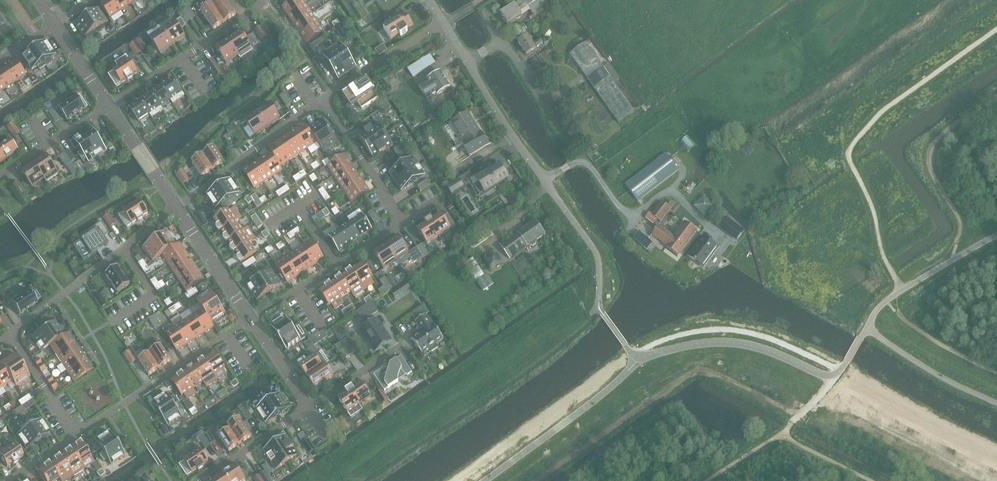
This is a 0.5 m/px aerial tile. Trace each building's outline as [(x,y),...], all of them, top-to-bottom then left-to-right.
[(114,0),(108,0),(101,4),(111,18),(121,11),(114,0)] [(129,0),(114,0),(121,11),(132,4),(129,0)] [(226,0),(217,0),(212,4),(225,23),(236,15),(226,0)] [(307,5),(303,0),(294,0),(282,8),(288,17),(307,5)] [(392,0),(385,4),(389,11),(396,7),(392,0)] [(535,17),(560,0),(523,0),(535,17)] [(520,1),(500,14),(507,25),(522,15),(519,10),(524,7),(520,1)] [(225,23),(212,4),(201,11),(210,25),(214,30),(225,23)] [(294,26),(313,14),(307,5),(288,17),(294,26)] [(108,22),(99,7),(86,16),(95,30),(108,22),(108,21),(108,22)] [(189,7),(184,10),(190,20),(196,17),(189,7)] [(184,10),(178,14),(181,18),(185,24),(190,20),(184,10)] [(300,35),(319,23),(313,14),(294,26),(300,35)] [(407,29),(413,25),(406,14),(384,28),(391,39),(400,34),(401,36),(408,31),(407,29)] [(95,30),(86,16),(73,24),(73,25),(73,24),(83,39),(82,39),(95,30)] [(181,18),(163,30),(173,46),(185,37),(181,30),(187,26),(185,24),(181,18)] [(116,28),(113,23),(108,27),(111,31),(116,28)] [(307,44),(325,32),(319,23),(300,35),(307,44)] [(347,35),(340,24),(335,28),(342,38),(347,35)] [(267,37),(261,27),(255,30),(262,40),(267,37)] [(163,30),(150,38),(160,54),(173,46),(163,30)] [(251,47),(241,32),(229,40),(239,55),(238,56),(241,59),(253,50),(251,47)] [(540,39),(533,44),(527,36),(518,42),(526,55),(536,48),(535,48),(543,43),(540,39)] [(140,39),(135,42),(142,53),(147,49),(140,39)] [(56,55),(46,40),(34,48),(46,66),(47,66),(44,62),(56,55)] [(239,55),(229,40),(216,48),(226,64),(238,56),(239,55)] [(89,46),(86,41),(81,45),(84,49),(89,46)] [(135,42),(130,46),(137,56),(142,53),(135,42)] [(357,67),(341,43),(332,49),(348,73),(357,67)] [(585,43),(569,54),(618,123),(634,111),(585,43)] [(318,54),(311,44),(306,48),(313,58),(318,54)] [(384,45),(375,50),(379,56),(388,51),(384,45)] [(46,66),(34,48),(23,56),(32,70),(38,67),(40,70),(46,66)] [(348,73),(332,49),(323,55),(339,79),(348,73)] [(138,72),(126,55),(115,63),(119,68),(108,74),(116,87),(127,80),(128,81),(134,77),(133,76),(138,72)] [(223,74),(213,59),(207,62),(217,77),(223,74)] [(27,75),(17,61),(7,68),(16,82),(27,75)] [(413,77),(427,69),(421,61),(408,69),(413,77)] [(7,68),(0,73),(0,82),(5,89),(16,82),(7,68)] [(428,81),(418,87),(427,101),(437,94),(437,95),(450,87),(449,86),(450,84),(448,81),(446,80),(440,72),(428,80),(428,81)] [(38,80),(35,75),(29,79),(33,84),(38,80)] [(184,97),(172,78),(161,86),(172,101),(171,101),(173,104),(184,97)] [(379,98),(375,91),(376,91),(367,78),(343,94),(351,107),(358,103),(362,109),(379,98)] [(172,101),(161,86),(151,93),(161,108),(171,101),(172,101)] [(161,108),(151,93),(140,100),(151,115),(150,115),(152,118),(163,111),(161,108)] [(292,103),(285,93),(280,96),(287,106),(292,103)] [(79,113),(88,107),(80,95),(59,109),(68,121),(74,116),(79,113)] [(151,115),(140,100),(130,107),(140,122),(150,115),(151,115)] [(193,105),(190,100),(185,104),(188,108),(193,105)] [(270,104),(258,112),(268,128),(280,119),(270,104)] [(388,104),(381,109),(384,113),(391,108),(388,104)] [(61,119),(54,109),(49,112),(56,122),(61,119)] [(381,109),(371,116),(375,121),(385,115),(384,113),(381,109)] [(249,126),(244,129),(250,139),(255,136),(268,128),(258,112),(245,120),(249,126)] [(481,134),(468,113),(452,123),(465,144),(481,134)] [(319,118),(316,114),(310,117),(313,122),(319,118)] [(329,130),(322,119),(322,120),(308,129),(315,140),(329,130)] [(366,148),(386,135),(378,123),(371,128),(371,127),(365,132),(359,136),(366,148)] [(20,134),(17,129),(14,124),(8,127),(15,137),(20,134)] [(317,142),(315,140),(308,129),(304,124),(295,130),(307,149),(317,142)] [(107,151),(91,127),(82,133),(98,157),(107,151)] [(117,137),(110,127),(105,131),(112,141),(117,137)] [(149,134),(146,130),(140,133),(143,138),(149,134)] [(307,149),(295,130),(286,136),(298,155),(307,149)] [(339,144),(329,130),(315,140),(317,142),(324,153),(338,144),(339,144)] [(98,157),(82,133),(73,139),(82,152),(78,154),(83,162),(87,160),(89,163),(98,157)] [(236,144),(229,134),(224,137),(231,147),(236,144)] [(386,150),(393,146),(386,135),(366,148),(374,159),(380,155),(387,150),(386,150)] [(298,155),(286,136),(277,142),(289,161),(298,155)] [(16,153),(12,148),(15,146),(11,140),(8,142),(8,141),(0,147),(0,164),(16,153)] [(289,161),(277,142),(268,148),(270,152),(270,153),(282,171),(283,171),(280,167),(289,161)] [(404,143),(394,150),(397,156),(408,149),(404,143)] [(225,162),(214,147),(203,154),(213,170),(225,162)] [(70,149),(64,153),(71,163),(77,160),(70,149)] [(408,149),(397,156),(401,161),(411,154),(408,149)] [(64,153),(59,157),(66,167),(71,163),(64,153)] [(282,171),(270,153),(261,159),(273,177),(282,171)] [(213,170),(203,154),(192,162),(202,177),(213,170)] [(666,154),(625,185),(638,201),(678,170),(666,154)] [(334,176),(352,164),(346,155),(327,167),(334,176)] [(59,174),(47,156),(35,164),(47,182),(59,174)] [(395,182),(419,166),(413,157),(389,173),(395,182)] [(273,177),(261,159),(252,165),(264,183),(273,177)] [(331,163),(328,159),(322,162),(325,167),(331,163)] [(320,167),(316,162),(311,166),(314,170),(320,167)] [(47,182),(35,164),(22,172),(32,187),(44,179),(47,183),(47,182)] [(340,185),(358,173),(352,164),(334,176),(340,185)] [(487,168),(469,180),(474,187),(480,183),(485,193),(503,182),(509,179),(508,178),(507,178),(502,170),(501,171),(498,166),(500,165),(500,164),(489,171),(487,168)] [(264,183),(252,165),(243,171),(255,189),(264,183)] [(401,191),(425,175),(419,166),(395,182),(401,191)] [(189,180),(182,170),(177,173),(184,184),(189,180)] [(307,175),(304,171),(299,174),(302,179),(307,175)] [(346,194),(364,182),(358,173),(340,185),(346,194)] [(302,179),(299,174),(293,178),(296,182),(302,179)] [(318,180),(314,174),(310,177),(313,183),(318,180)] [(240,193),(230,179),(218,186),(231,206),(238,201),(234,196),(240,193)] [(421,191),(431,185),(428,180),(418,186),(421,191)] [(459,181),(448,187),(452,194),(463,187),(459,181)] [(25,192),(19,182),(13,186),(20,196),(25,192)] [(352,203),(370,191),(364,182),(346,194),(352,203)] [(231,206),(218,186),(206,194),(216,209),(221,205),(225,210),(231,206)] [(290,190),(287,186),(282,189),(285,194),(290,190)] [(327,194),(323,188),(319,191),(322,197),(327,194)] [(285,194),(282,189),(276,193),(279,197),(285,194)] [(262,204),(260,200),(256,194),(250,198),(253,201),(257,208),(262,204)] [(330,199),(327,194),(322,197),(326,202),(330,199)] [(253,201),(250,198),(249,196),(245,199),(248,204),(253,201)] [(268,201),(265,196),(260,200),(262,204),(268,201)] [(645,217),(654,224),(658,220),(661,222),(675,204),(667,197),(663,203),(662,202),(652,215),(649,213),(645,217)] [(143,216),(148,213),(140,201),(119,215),(127,227),(137,220),(138,222),(144,218),(143,216)] [(237,221),(242,217),(236,208),(231,212),(229,209),(214,220),(217,225),(216,226),(220,232),(236,220),(237,221)] [(340,213),(336,208),(332,211),(335,216),(340,213)] [(330,214),(327,209),(322,212),(326,217),(330,214)] [(380,220),(373,210),(368,214),(375,224),(380,220)] [(372,230),(360,212),(349,219),(361,237),(372,230)] [(208,223),(201,213),(196,217),(203,227),(208,223)] [(116,224),(109,214),(104,217),(111,228),(116,224)] [(451,228),(441,214),(433,219),(432,218),(428,220),(439,236),(451,228)] [(259,220),(256,215),(251,218),(255,223),(259,220)] [(361,237),(349,219),(338,226),(350,244),(361,237)] [(227,242),(243,231),(237,221),(236,220),(220,232),(221,231),(224,235),(223,237),(227,242)] [(263,226),(259,220),(255,223),(258,229),(263,226)] [(439,236),(428,220),(425,222),(426,224),(417,229),(427,244),(439,236)] [(536,241),(546,234),(536,220),(500,245),(510,259),(530,245),(530,246),(533,247),(536,245),(536,242),(536,241)] [(730,221),(724,229),(732,235),(738,227),(737,226),(730,221)] [(109,244),(105,237),(110,233),(102,222),(88,231),(91,235),(77,244),(82,251),(79,253),(84,261),(109,244)] [(667,246),(666,247),(678,256),(697,230),(685,222),(673,238),(659,227),(652,235),(667,246)] [(176,229),(172,224),(168,226),(171,232),(176,229)] [(350,244),(338,226),(327,233),(339,251),(350,244)] [(251,242),(256,238),(248,227),(243,231),(227,242),(228,241),(231,246),(230,247),(234,253),(250,241),(251,242)] [(301,232),(298,228),(293,231),(296,236),(301,232)] [(472,250),(494,235),(489,228),(467,243),(472,250)] [(177,245),(168,231),(155,239),(165,253),(177,245)] [(270,236),(266,231),(262,234),(265,239),(270,236)] [(296,236),(293,231),(288,235),(291,240),(296,236)] [(638,233),(633,238),(642,246),(647,250),(653,243),(648,239),(642,234),(641,235),(638,233)] [(703,236),(688,256),(703,267),(718,248),(703,236)] [(409,252),(398,237),(386,245),(396,261),(409,252)] [(165,253),(155,239),(143,247),(144,247),(153,261),(162,255),(165,253)] [(324,258),(312,240),(303,246),(315,265),(324,258)] [(241,263),(258,252),(251,242),(250,241),(234,253),(235,252),(238,256),(237,257),(241,263)] [(285,247),(282,242),(277,246),(280,251),(285,247)] [(168,264),(186,252),(180,243),(177,245),(165,253),(162,255),(168,264)] [(422,244),(417,247),(424,258),(429,254),(422,244)] [(396,261),(386,245),(374,254),(384,269),(396,261)] [(274,251),(271,246),(265,250),(269,254),(274,251)] [(315,265),(303,246),(294,252),(306,271),(315,265)] [(417,247),(412,251),(419,261),(424,258),(417,247)] [(174,273),(192,261),(186,252),(168,264),(174,273)] [(306,271),(294,252),(285,258),(297,277),(306,271)] [(257,262),(254,258),(248,261),(251,266),(257,262)] [(297,277),(285,258),(275,265),(288,283),(297,277)] [(473,258),(465,263),(476,281),(484,275),(473,258)] [(180,282),(198,270),(192,261),(174,273),(180,282)] [(251,266),(248,261),(243,265),(246,269),(251,266)] [(373,277),(362,262),(352,269),(351,268),(365,290),(374,284),(371,279),(373,277)] [(130,285),(126,278),(123,273),(122,273),(118,266),(106,274),(118,293),(130,285)] [(365,290),(351,268),(345,272),(346,273),(341,276),(340,275),(351,292),(354,297),(365,290)] [(187,292),(205,280),(198,270),(180,282),(187,292)] [(281,284),(272,270),(260,278),(269,292),(281,284)] [(269,292),(260,278),(258,274),(250,280),(252,283),(247,286),(248,286),(257,300),(257,301),(269,292)] [(351,292),(340,275),(335,279),(336,280),(331,283),(330,282),(341,299),(341,298),(351,292)] [(392,288),(385,277),(380,281),(384,287),(387,291),(392,288)] [(154,286),(159,283),(155,278),(151,281),(154,286)] [(390,290),(395,298),(410,288),(405,280),(404,281),(390,290)] [(341,299),(330,282),(324,286),(325,287),(320,291),(330,306),(332,305),(335,310),(345,303),(341,298),(341,299)] [(387,291),(384,287),(379,290),(382,295),(387,291)] [(218,302),(210,290),(196,299),(202,309),(204,311),(218,302)] [(31,308),(37,303),(29,291),(11,303),(19,315),(26,311),(31,308)] [(101,293),(94,298),(101,308),(108,304),(101,293)] [(367,304),(372,301),(373,301),(370,296),(364,300),(367,304)] [(379,311),(372,301),(367,304),(357,311),(363,322),(379,311)] [(229,317),(218,302),(204,311),(214,327),(228,317),(229,317)] [(177,311),(182,308),(179,303),(174,307),(177,311)] [(352,304),(347,308),(350,313),(355,309),(352,304)] [(345,316),(350,313),(347,308),(342,312),(345,316)] [(214,327),(204,311),(202,309),(192,315),(205,333),(214,327)] [(160,312),(154,316),(157,321),(163,317),(160,312)] [(236,319),(233,314),(228,318),(231,322),(236,319)] [(66,320),(63,315),(58,319),(61,323),(66,320)] [(205,333),(192,315),(184,321),(196,339),(205,333)] [(161,326),(157,321),(154,316),(149,320),(156,330),(161,326)] [(285,316),(271,326),(279,337),(293,328),(285,316)] [(391,341),(385,333),(384,333),(380,328),(381,327),(376,319),(361,329),(366,337),(370,334),(374,340),(370,343),(376,351),(382,347),(381,346),(384,344),(385,345),(391,341)] [(64,335),(55,321),(55,320),(43,329),(53,343),(68,333),(65,335),(64,335)] [(196,339),(184,321),(175,327),(187,345),(196,339)] [(438,332),(437,332),(430,322),(420,329),(424,335),(423,336),(422,341),(422,342),(417,346),(427,361),(434,356),(436,359),(443,355),(440,352),(448,347),(438,332)] [(293,328),(279,337),(287,350),(301,340),(308,336),(299,324),(296,326),(293,328)] [(187,345),(175,327),(165,333),(178,351),(187,345)] [(53,343),(43,329),(31,337),(41,351),(50,345),(53,343)] [(314,346),(326,338),(322,332),(320,333),(310,340),(314,346)] [(56,354),(74,342),(68,333),(53,343),(50,345),(56,354)] [(33,345),(30,340),(25,344),(28,348),(33,345)] [(62,363),(80,351),(74,342),(56,354),(62,363)] [(352,347),(349,342),(338,349),(342,354),(352,347)] [(172,361),(161,345),(150,352),(160,368),(172,361)] [(345,359),(356,352),(352,347),(342,354),(345,359)] [(68,372),(86,360),(80,351),(62,363),(68,372)] [(136,361),(130,351),(124,354),(131,365),(136,361)] [(160,368),(150,352),(139,360),(149,376),(160,368)] [(225,368),(215,352),(204,359),(218,380),(227,374),(223,369),(225,368)] [(14,353),(0,363),(8,375),(22,365),(14,353)] [(323,366),(315,355),(300,366),(307,377),(326,364),(323,366)] [(398,379),(400,373),(408,375),(412,372),(402,356),(390,364),(388,372),(384,371),(383,369),(374,375),(385,391),(398,382),(398,379)] [(37,367),(42,364),(38,358),(34,361),(37,367)] [(218,380),(204,359),(203,358),(198,362),(199,363),(194,366),(193,365),(207,387),(218,380)] [(74,382),(92,369),(86,360),(68,372),(74,382)] [(8,375),(0,363),(0,384),(3,388),(12,381),(8,375)] [(315,388),(334,375),(326,364),(307,377),(315,388)] [(30,377),(22,365),(8,375),(12,381),(16,387),(30,377),(30,378),(30,377)] [(207,387),(193,365),(187,369),(188,370),(183,373),(182,372),(197,394),(194,389),(203,382),(207,387)] [(197,394),(182,372),(177,376),(178,377),(172,381),(182,396),(184,395),(188,400),(197,394)] [(49,385),(54,382),(50,376),(46,379),(49,385)] [(239,384),(236,380),(231,383),(234,388),(239,384)] [(372,397),(362,383),(353,388),(352,387),(349,389),(363,410),(360,405),(372,397)] [(363,410),(349,389),(346,391),(347,393),(338,398),(351,418),(363,410)] [(389,400),(382,390),(376,394),(383,404),(389,400)] [(160,414),(178,403),(174,396),(170,399),(167,393),(152,402),(160,414)] [(289,407),(280,393),(274,397),(272,393),(266,398),(277,415),(289,407)] [(277,415),(266,398),(259,402),(262,405),(256,409),(266,423),(277,415)] [(183,417),(179,411),(182,409),(178,403),(160,414),(168,426),(183,417)] [(17,409),(20,414),(25,410),(22,406),(21,406),(17,409)] [(198,412),(195,407),(189,411),(192,415),(198,412)] [(253,418),(246,407),(240,411),(247,421),(253,418)] [(17,409),(11,413),(14,418),(20,414),(17,409)] [(350,427),(343,417),(338,420),(345,431),(350,427)] [(252,437),(239,418),(228,425),(230,429),(240,444),(252,437)] [(50,434),(40,419),(35,423),(32,420),(26,424),(38,441),(50,434)] [(38,441),(26,424),(20,428),(22,431),(16,435),(26,449),(38,441)] [(165,427),(160,430),(164,435),(169,432),(165,427)] [(240,444),(230,429),(219,436),(229,452),(240,444)] [(117,444),(109,431),(95,441),(102,453),(99,455),(117,444)] [(216,442),(209,431),(204,435),(211,445),(216,442)] [(294,448),(290,441),(284,432),(276,438),(277,441),(274,443),(287,462),(298,454),(294,448)] [(211,445),(204,435),(199,439),(206,449),(211,445)] [(315,450),(308,440),(303,444),(310,454),(315,450)] [(94,462),(80,441),(74,444),(75,446),(70,449),(84,469),(94,462)] [(287,462),(274,443),(263,450),(267,456),(271,463),(272,463),(276,469),(287,462)] [(15,444),(0,454),(0,457),(7,467),(12,464),(13,465),(19,461),(18,460),(23,456),(15,444)] [(125,455),(117,444),(99,455),(103,462),(107,459),(110,465),(125,455)] [(84,469),(70,449),(69,448),(63,451),(64,453),(60,456),(73,476),(84,469)] [(203,466),(209,462),(201,450),(179,464),(187,476),(198,469),(199,471),(204,467),(203,466)] [(60,456),(59,455),(53,458),(54,460),(49,463),(60,478),(61,480),(66,480),(73,476),(60,456)] [(49,463),(48,462),(43,465),(44,467),(38,470),(45,480),(56,480),(60,478),(49,463)] [(236,464),(224,472),(230,480),(245,480),(246,480),(236,464)] [(102,469),(96,473),(100,477),(105,474),(102,469)] [(265,471),(260,475),(264,480),(271,480),(265,471)] [(224,472),(211,480),(230,480),(224,472)]
